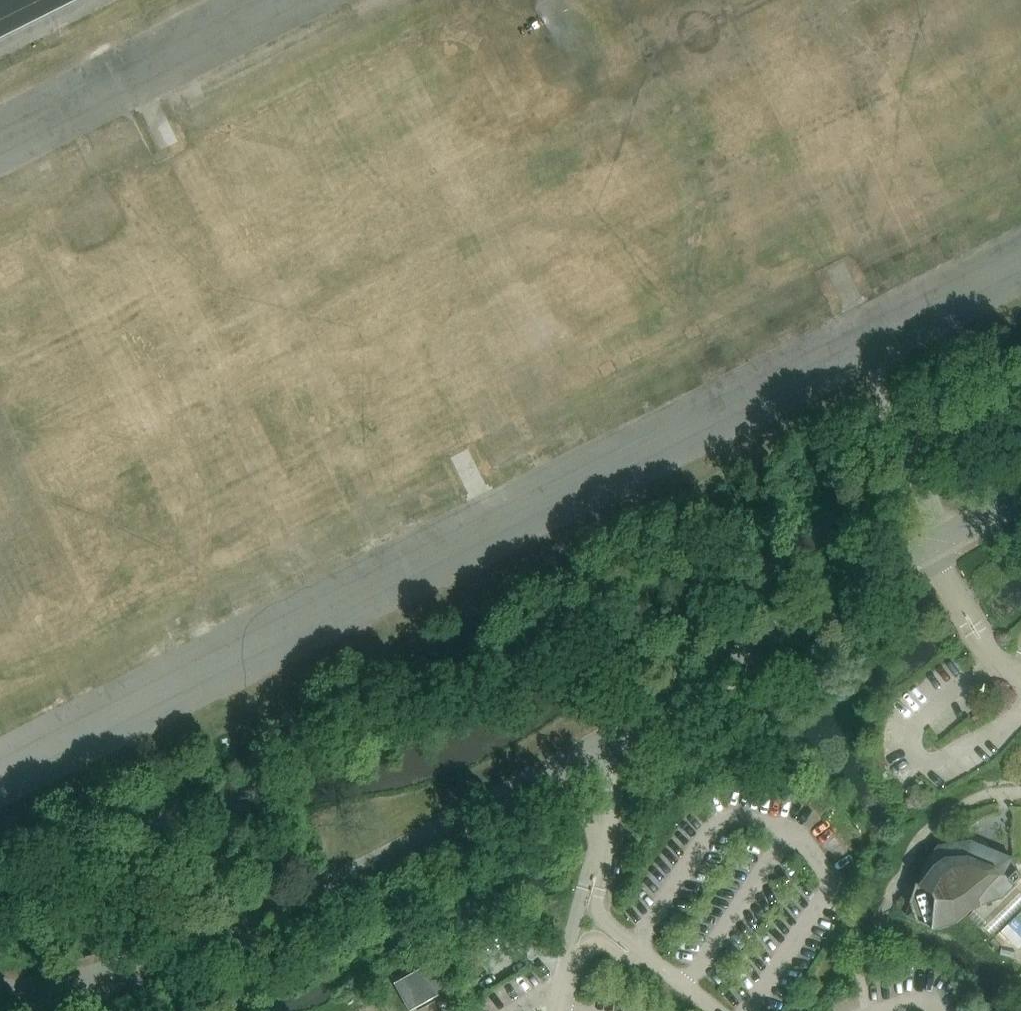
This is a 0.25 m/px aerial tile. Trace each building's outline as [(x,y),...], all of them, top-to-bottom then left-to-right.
[(46,0),(0,0),(0,23),(46,0)] [(974,908),(983,905),(982,904),(1004,897),(1020,880),(1020,873),(1013,856),(972,840),(941,845),(928,860),(921,883),(919,883),(908,915),(958,922),(974,908)] [(397,982),(411,1007),(445,989),(431,964),(397,982)]
